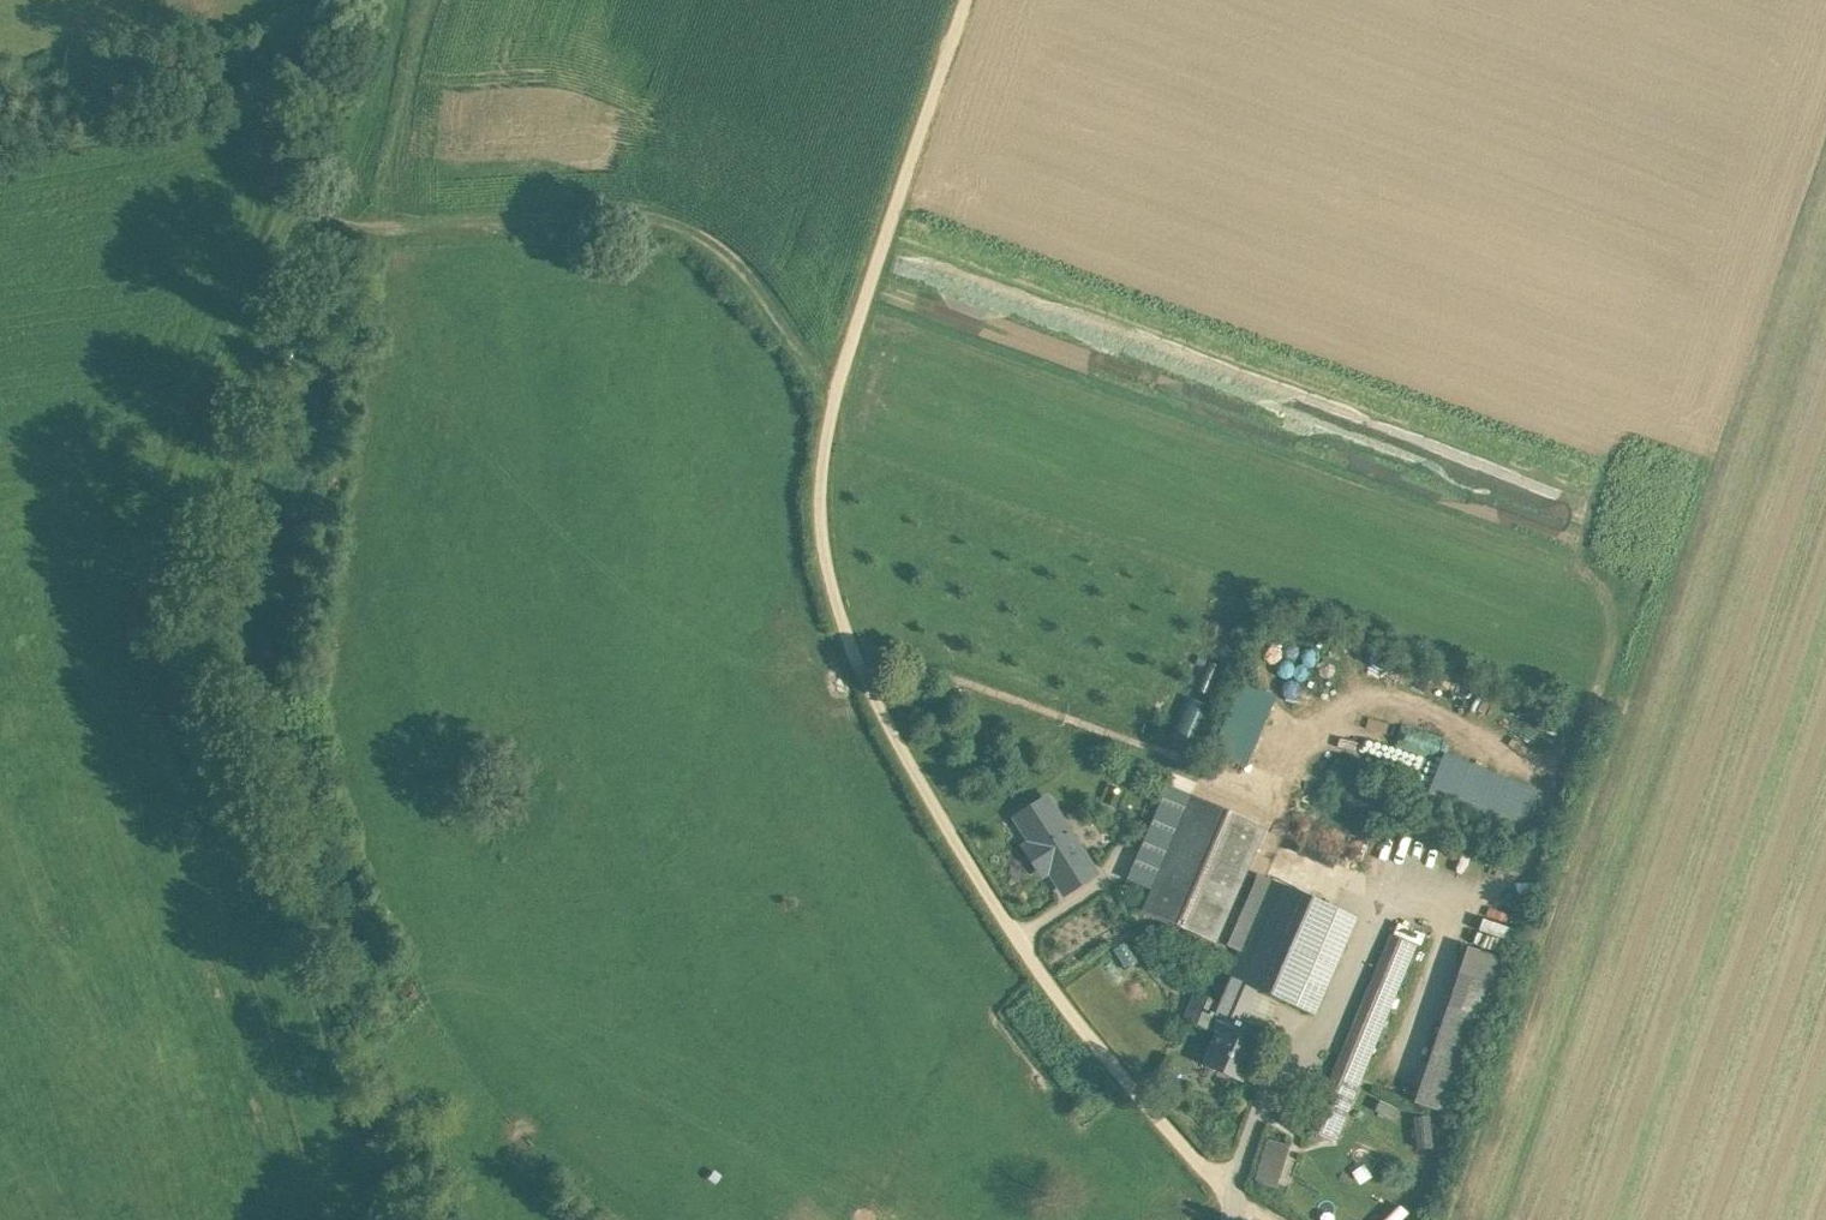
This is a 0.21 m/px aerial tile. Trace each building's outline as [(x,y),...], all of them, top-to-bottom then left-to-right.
[(1246,679),(1216,747),(1252,764),(1283,695),(1246,679)] [(1191,744),(1208,703),(1184,693),(1167,733),(1191,744)] [(1523,828),(1540,785),(1455,752),(1438,795),(1523,828)] [(1342,790),(1342,799),(1345,806),(1352,812),(1361,813),(1369,811),(1375,805),(1378,796),(1376,788),(1371,781),(1363,777),(1354,778),(1347,782),(1342,790)] [(1100,873),(1047,794),(1010,817),(1026,841),(1020,846),(1041,879),(1048,875),(1063,898),(1100,873)] [(1194,798),(1145,910),(1213,939),(1262,828),(1194,798)] [(1355,917),(1270,880),(1235,962),(1229,976),(1253,987),(1314,1013),(1355,917)] [(1416,944),(1393,934),(1313,1130),(1335,1139),(1416,944)] [(1253,987),(1229,976),(1235,962),(1234,962),(1216,1004),(1195,994),(1185,1018),(1218,1033),(1224,1020),(1239,1025),(1240,1023),(1237,1022),(1253,987)] [(1446,1007),(1458,1011),(1488,1021),(1504,976),(1461,962),(1446,1007)] [(1458,1011),(1426,1103),(1457,1114),(1488,1021),(1458,1011)] [(1260,1034),(1239,1025),(1224,1020),(1218,1033),(1205,1065),(1240,1080),(1260,1034)] [(1433,1115),(1418,1115),(1420,1147),(1435,1146),(1433,1115)] [(1266,1137),(1258,1180),(1284,1185),(1293,1142),(1266,1137)]
